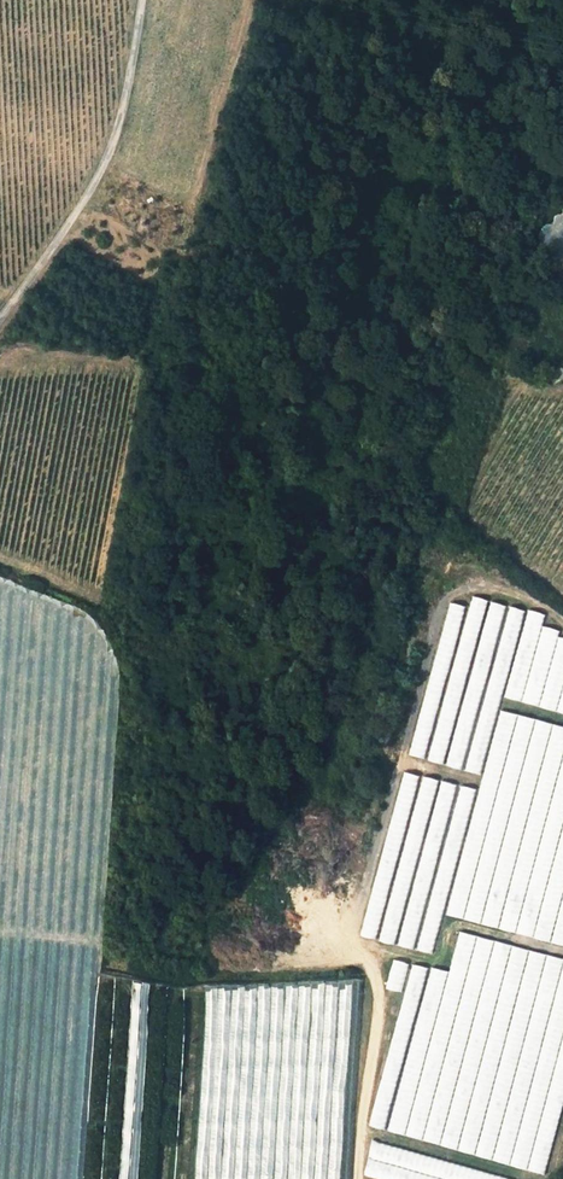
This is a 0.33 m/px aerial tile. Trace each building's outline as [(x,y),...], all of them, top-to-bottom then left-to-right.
[(539,381),(551,374),(544,362),(530,370),(539,381)]
